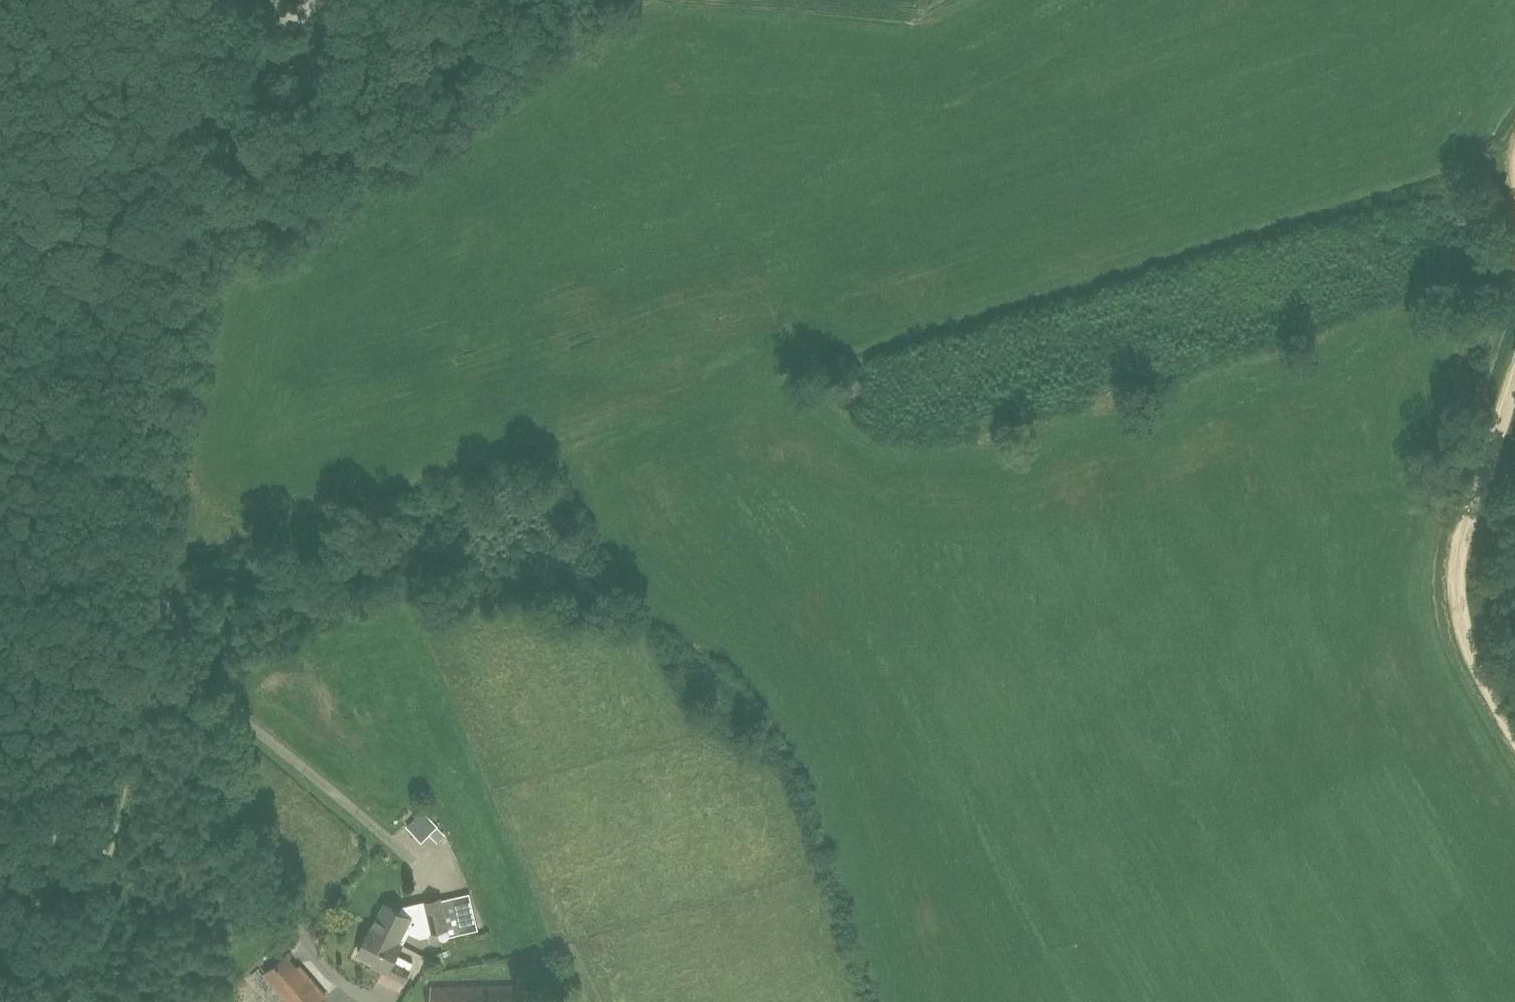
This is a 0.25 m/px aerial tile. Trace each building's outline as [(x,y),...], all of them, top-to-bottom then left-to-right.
[(418,816),(417,815),(405,827),(420,843),(439,825),(425,812),(422,815),(421,814),(418,816)] [(469,893),(441,899),(440,896),(409,903),(407,907),(402,905),(400,910),(385,902),(372,928),(397,940),(404,927),(419,934),(448,928),(449,935),(467,931),(477,929),(469,893)] [(397,940),(372,928),(372,929),(369,927),(357,952),(374,960),(372,965),(404,980),(413,962),(397,953),(402,943),(397,941),(397,940)] [(276,985),(291,1001),(320,1001),(326,997),(299,965),(297,966),(290,958),(293,956),(288,951),(264,972),(276,985)] [(516,984),(431,986),(431,1001),(516,1001),(516,984)]
